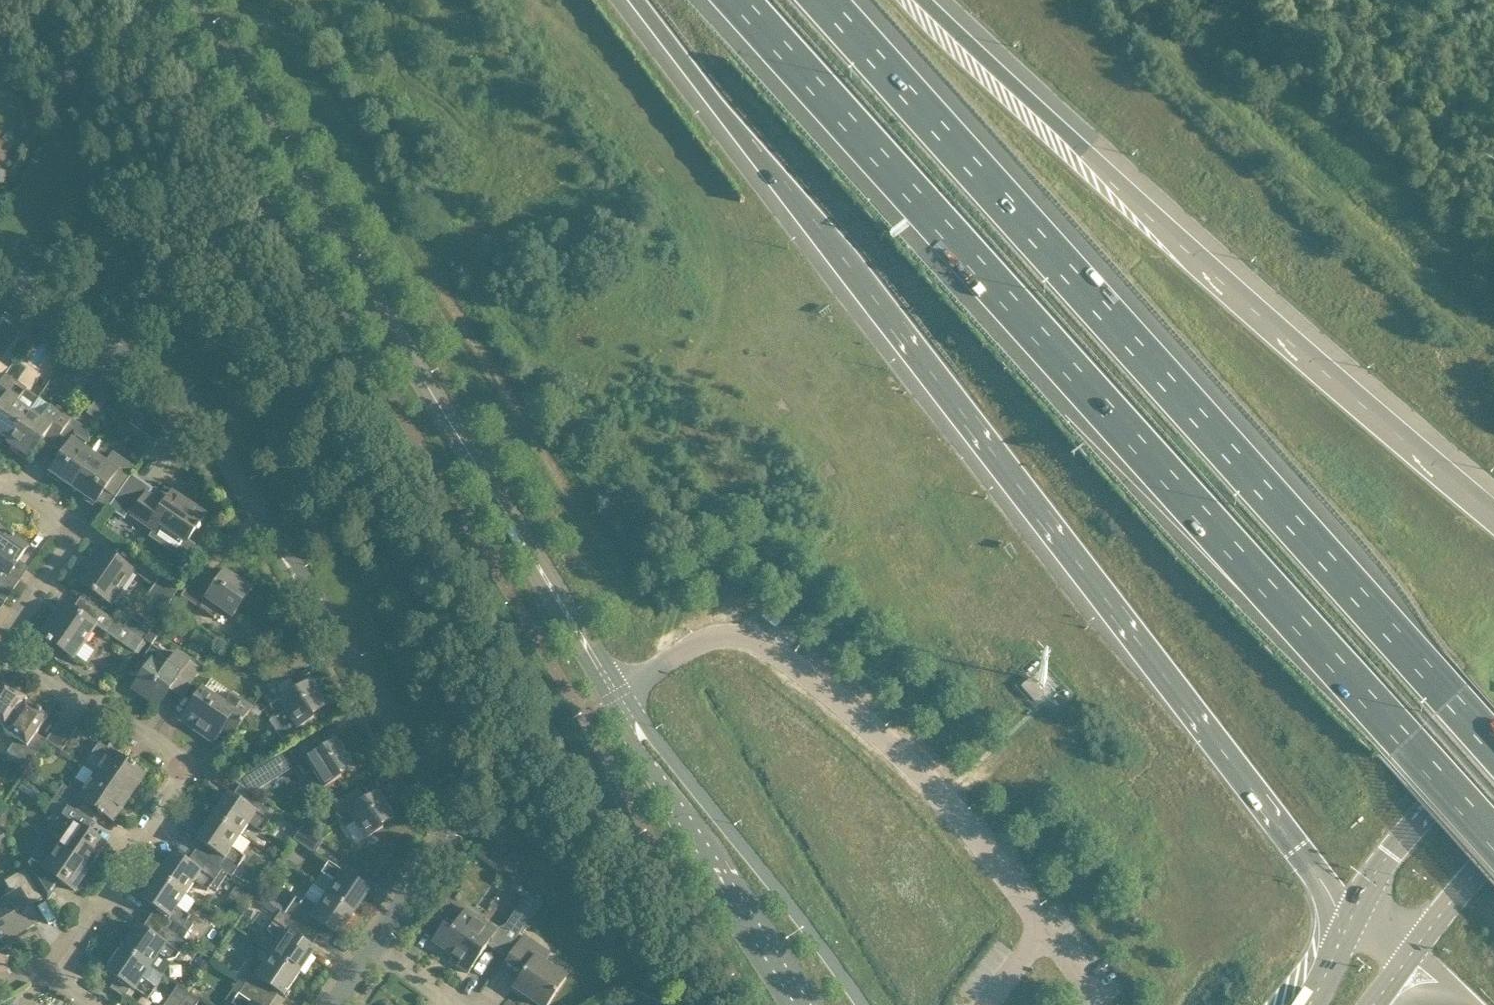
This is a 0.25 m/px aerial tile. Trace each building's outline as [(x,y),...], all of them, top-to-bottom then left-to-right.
[(9,440),(7,443),(8,443),(30,411),(39,398),(27,390),(15,382),(6,375),(0,383),(0,434),(9,440)] [(94,417),(100,409),(112,392),(99,383),(81,408),(94,417)] [(54,446),(72,420),(39,397),(39,398),(8,443),(31,459),(45,439),(54,445),(51,449),(52,449),(54,446)] [(135,410),(128,422),(140,430),(147,435),(154,440),(161,428),(169,417),(143,399),(135,410)] [(84,448),(89,441),(87,431),(72,420),(54,446),(61,451),(60,452),(64,454),(51,472),(74,488),(96,456),(84,448)] [(127,482),(132,475),(136,468),(115,454),(108,464),(96,456),(74,488),(96,503),(109,485),(120,492),(127,482)] [(152,489),(132,475),(127,482),(120,492),(109,509),(123,519),(128,512),(154,530),(150,537),(184,560),(194,545),(188,540),(197,528),(199,530),(201,526),(199,525),(205,515),(183,500),(179,505),(169,498),(163,506),(148,495),(152,489)] [(6,530),(0,539),(0,599),(5,602),(20,581),(10,574),(29,546),(6,530)] [(101,548),(94,558),(78,581),(95,592),(111,603),(134,570),(101,548)] [(234,616),(241,605),(253,588),(226,570),(216,584),(198,571),(182,595),(216,618),(223,608),(234,616)] [(164,612),(180,588),(162,575),(146,600),(164,612)] [(96,625),(104,631),(126,646),(136,653),(144,641),(134,634),(113,618),(98,609),(82,597),(74,609),(64,602),(41,635),(49,640),(47,642),(51,645),(53,643),(74,658),(96,625)] [(150,628),(131,615),(125,625),(144,638),(150,628)] [(147,640),(154,645),(159,638),(152,633),(147,640)] [(178,652),(166,670),(155,662),(160,654),(151,648),(138,666),(146,671),(134,689),(159,706),(174,684),(186,693),(202,668),(178,652)] [(269,661),(263,669),(274,677),(280,669),(284,663),(277,658),(273,664),(269,661)] [(266,689),(274,677),(263,669),(260,674),(266,678),(260,686),(266,689)] [(298,728),(298,729),(315,718),(313,715),(326,707),(310,681),(293,692),(286,680),(272,688),(266,697),(277,716),(270,720),(281,738),(298,728)] [(6,729),(25,700),(27,698),(4,682),(0,688),(0,725),(6,729)] [(204,688),(192,704),(181,721),(183,722),(184,720),(204,734),(203,736),(213,743),(223,730),(233,737),(244,721),(254,707),(232,692),(225,702),(204,688)] [(25,700),(6,729),(7,729),(5,732),(16,740),(7,753),(28,768),(43,746),(33,739),(49,716),(42,712),(42,711),(39,708),(38,709),(26,701),(28,698),(27,698),(25,700)] [(62,751),(78,728),(63,717),(47,741),(62,751)] [(313,738),(296,749),(290,752),(305,776),(314,770),(325,787),(342,777),(340,773),(353,765),(337,740),(320,750),(313,738)] [(97,775),(129,797),(145,774),(135,767),(136,765),(132,763),(131,764),(100,743),(84,766),(97,775)] [(256,769),(235,782),(240,786),(245,789),(251,793),(265,784),(294,766),(285,751),(256,769)] [(80,812),(86,802),(100,811),(99,812),(103,815),(104,813),(114,820),(129,797),(97,775),(88,787),(75,778),(68,788),(64,785),(56,796),(68,804),(80,812)] [(229,792),(213,816),(241,835),(249,823),(262,832),(277,811),(251,793),(245,789),(238,799),(229,792)] [(348,827),(356,822),(366,839),(384,829),(382,825),(395,817),(379,791),(362,802),(355,790),(333,804),(348,827)] [(68,834),(60,847),(91,867),(107,844),(87,831),(93,821),(80,812),(68,804),(54,824),(68,834)] [(207,845),(200,855),(229,874),(232,877),(246,856),(233,847),(241,835),(213,816),(197,839),(207,845)] [(295,840),(316,854),(324,843),(303,828),(295,840)] [(75,891),(91,867),(60,847),(52,858),(37,848),(26,865),(49,901),(62,882),(75,891)] [(195,881),(209,890),(211,887),(218,890),(229,874),(200,855),(194,865),(174,852),(158,875),(186,894),(195,881)] [(322,872),(335,882),(327,894),(355,913),(371,890),(330,861),(322,872)] [(0,903),(0,909),(17,938),(28,931),(27,929),(40,922),(27,900),(40,893),(26,869),(4,882),(8,888),(5,890),(9,897),(0,903)] [(162,911),(155,921),(187,943),(184,941),(194,924),(190,920),(192,917),(178,907),(186,894),(158,875),(142,898),(162,911)] [(528,892),(506,925),(519,934),(542,901),(528,892)] [(313,932),(320,923),(340,936),(355,913),(327,894),(319,906),(306,897),(304,900),(297,898),(286,913),(282,911),(313,932)] [(488,945),(494,950),(505,934),(499,930),(487,922),(467,909),(466,908),(463,913),(456,923),(452,929),(444,924),(433,941),(453,955),(461,960),(459,962),(457,965),(469,973),(488,945)] [(7,946),(6,944),(17,938),(0,909),(0,950),(7,946)] [(268,931),(281,940),(273,953),(300,972),(316,949),(307,942),(313,932),(282,911),(268,931)] [(160,955),(167,960),(177,958),(187,943),(155,921),(149,931),(139,925),(123,948),(151,967),(160,955)] [(514,950),(502,967),(520,978),(515,985),(544,1004),(549,1004),(570,974),(548,959),(553,952),(526,933),(514,950)] [(151,967),(123,948),(107,971),(135,990),(136,990),(149,999),(157,988),(143,979),(151,967)] [(247,984),(268,999),(275,989),(285,995),(300,972),(273,953),(264,965),(251,956),(237,977),(247,984)] [(268,999),(247,984),(233,1004),(264,1004),(268,999)] [(189,993),(178,986),(174,992),(165,1004),(181,1004),(189,993)] [(189,993),(181,1004),(198,1004),(200,1001),(189,993)]
